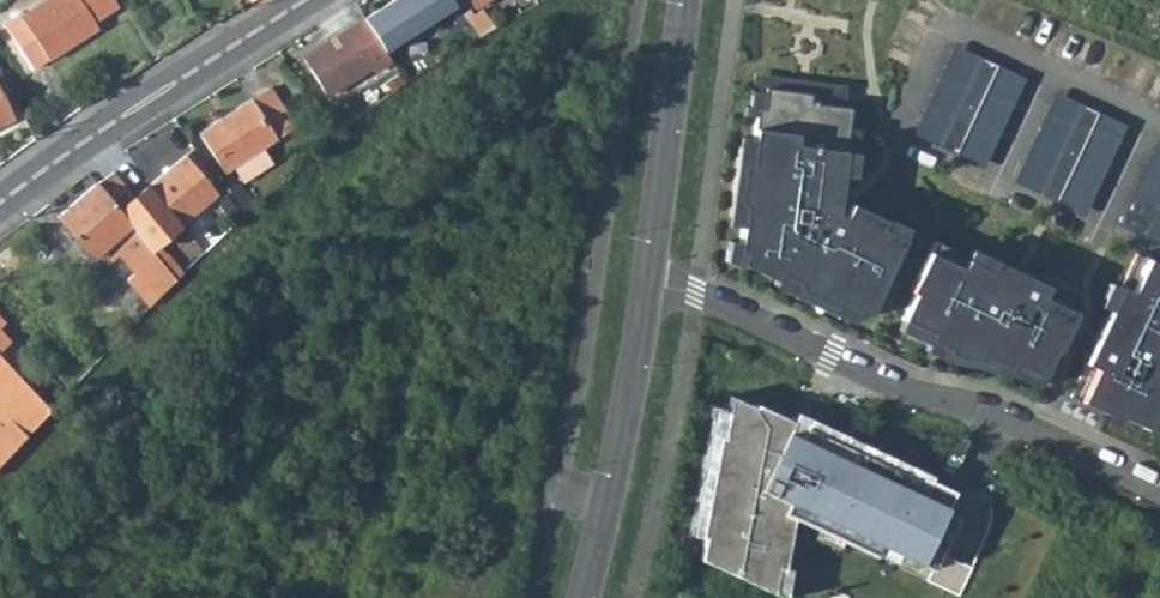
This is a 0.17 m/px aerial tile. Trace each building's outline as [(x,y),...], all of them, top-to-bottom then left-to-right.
[(24,22),(10,31),(35,72),(96,33),(93,26),(115,12),(108,0),(52,0),(22,19),(24,22)] [(363,18),(384,51),(455,4),(452,0),(391,0),(363,18)] [(474,8),(487,0),(469,0),(474,8)] [(473,14),(469,9),(462,13),(468,22),(479,37),(495,27),(484,10),(473,14)] [(363,18),(299,60),(325,99),(367,70),(370,75),(390,61),(384,51),(363,18)] [(1027,79),(956,45),(912,136),(984,170),(1027,79)] [(848,87),(759,73),(754,105),(748,104),(746,114),(757,116),(754,134),(739,131),(716,264),(776,276),(779,285),(849,316),(872,313),(913,223),(858,198),(851,212),(840,207),(855,103),(845,102),(848,87)] [(1128,123),(1057,89),(1013,180),(1085,214),(1128,123)] [(294,130),(270,92),(202,134),(226,173),(294,130)] [(0,95),(0,127),(12,121),(0,95)] [(217,196),(186,158),(120,213),(151,251),(217,196)] [(98,186),(58,217),(93,259),(102,252),(111,245),(117,253),(135,273),(126,280),(149,306),(175,281),(160,262),(151,251),(120,213),(98,186)] [(117,253),(111,245),(102,252),(109,260),(117,253)] [(1151,252),(1137,280),(1124,274),(1082,363),(1092,368),(1076,400),(1122,422),(1128,410),(1159,425),(1159,256),(1151,252)] [(974,271),(942,255),(912,319),(945,335),(941,343),(1001,372),(1007,370),(1036,384),(1074,306),(1044,291),(1048,283),(983,253),(974,271)] [(177,268),(167,256),(160,262),(175,281),(181,275),(175,269),(177,268)] [(50,410),(0,356),(0,464),(50,410)] [(702,537),(698,559),(771,592),(775,569),(782,570),(789,532),(774,525),(780,514),(873,558),(878,547),(918,566),(925,551),(938,557),(955,521),(941,515),(951,494),(929,483),(923,495),(907,487),(910,480),(801,428),(797,438),(789,434),(792,426),(755,408),(753,411),(728,400),(720,441),(716,440),(698,536),(702,537)] [(961,591),(973,565),(945,553),(933,578),(961,591)]
